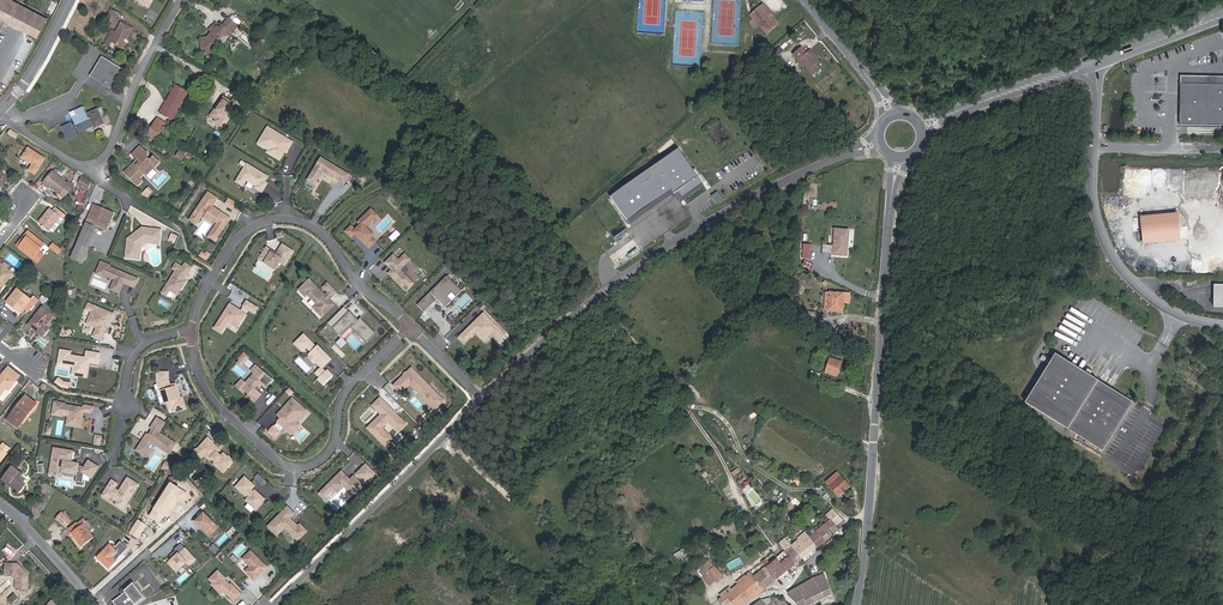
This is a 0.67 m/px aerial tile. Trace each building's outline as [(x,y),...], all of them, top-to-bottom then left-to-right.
[(11,0),(0,0),(0,16),(38,36),(47,19),(11,0)] [(776,25),(769,16),(772,14),(763,4),(752,13),(768,32),(776,25)] [(117,18),(119,14),(111,9),(108,14),(117,18)] [(768,32),(752,13),(750,15),(766,34),(768,32)] [(241,23),(233,16),(230,19),(238,26),(241,23)] [(218,40),(222,36),(230,35),(238,26),(230,19),(228,18),(219,28),(217,26),(215,28),(212,26),(209,30),(212,32),(206,38),(201,38),(202,49),(206,49),(206,54),(215,53),(214,44),(218,40)] [(127,40),(132,28),(121,23),(116,32),(112,31),(107,39),(111,41),(116,44),(115,45),(122,49),(125,43),(124,42),(126,39),(127,40)] [(222,43),(230,35),(222,36),(218,40),(222,43)] [(818,61),(817,60),(809,51),(806,53),(801,48),(793,54),(798,60),(799,59),(805,66),(812,75),(820,69),(815,63),(818,61)] [(818,59),(811,49),(809,51),(817,60),(818,59)] [(110,88),(122,70),(103,58),(92,77),(110,88)] [(805,66),(799,59),(798,60),(797,61),(803,68),(805,66)] [(1208,76),(1208,84),(1180,84),(1179,128),(1222,129),(1222,77),(1208,76)] [(1180,84),(1208,84),(1208,76),(1181,76),(1180,84)] [(189,92),(176,85),(159,113),(172,121),(189,92)] [(234,104),(223,97),(217,106),(219,107),(216,111),(215,110),(210,116),(216,120),(214,122),(220,126),(234,104)] [(97,108),(88,113),(95,128),(104,124),(97,108)] [(76,110),(69,113),(72,119),(74,118),(77,124),(82,122),(82,123),(77,126),(80,132),(92,127),(88,118),(87,119),(82,109),(76,111),(76,110)] [(158,119),(148,136),(155,140),(165,123),(158,119)] [(76,136),(70,125),(63,128),(68,140),(76,136)] [(293,142),(268,127),(258,144),(268,150),(270,148),(276,152),(275,155),(281,158),(284,153),(286,150),(288,151),(293,142)] [(134,163),(125,172),(138,186),(141,182),(139,179),(144,173),(146,175),(151,171),(159,163),(153,157),(150,161),(146,157),(148,155),(140,146),(132,154),(137,160),(140,162),(137,165),(134,163)] [(35,174),(45,159),(28,148),(22,157),(33,164),(29,171),(35,174)] [(270,148),(268,150),(266,153),(280,161),(281,158),(275,155),(276,152),(270,148)] [(678,149),(610,197),(627,222),(672,190),(674,193),(678,191),(683,198),(703,183),(678,149)] [(315,185),(322,172),(334,178),(335,176),(338,178),(337,180),(344,185),(350,175),(320,158),(307,180),(315,185)] [(268,177),(247,164),(236,182),(243,187),(247,181),(256,187),(255,189),(262,193),(265,188),(263,186),(265,182),(268,177)] [(4,181),(6,182),(9,178),(0,171),(0,187),(4,181)] [(67,184),(53,172),(44,182),(50,187),(63,197),(73,186),(68,182),(67,184)] [(89,189),(91,184),(82,178),(79,183),(89,189)] [(678,191),(674,193),(680,202),(704,186),(703,183),(683,198),(678,191)] [(143,193),(147,197),(154,190),(150,186),(143,193)] [(672,190),(627,222),(629,224),(674,193),(672,190)] [(717,192),(711,196),(717,204),(723,201),(717,192)] [(208,193),(190,220),(197,225),(203,215),(205,216),(213,222),(217,224),(211,234),(214,237),(212,239),(215,241),(229,220),(221,215),(222,213),(212,207),(217,199),(208,193)] [(237,203),(228,198),(225,204),(233,209),(237,203)] [(106,230),(113,213),(93,205),(85,222),(97,227),(106,230)] [(49,230),(60,216),(62,218),(65,215),(56,207),(53,211),(50,208),(39,222),(49,230)] [(354,235),(369,248),(374,242),(370,238),(374,234),(366,227),(377,214),(370,208),(357,222),(360,225),(355,230),(351,226),(345,232),(351,238),(354,235)] [(1141,216),(1143,241),(1180,238),(1178,214),(1141,216)] [(88,248),(97,227),(85,222),(76,243),(88,248)] [(141,246),(146,242),(159,244),(160,230),(142,228),(136,233),(136,234),(129,239),(128,239),(125,257),(139,259),(141,246)] [(847,256),(849,230),(835,229),(833,255),(847,256)] [(395,241),(401,233),(397,230),(391,238),(395,241)] [(41,253),(38,251),(43,244),(27,231),(24,236),(26,237),(18,247),(37,262),(41,257),(39,256),(41,253)] [(177,236),(172,234),(169,240),(174,242),(177,236)] [(18,247),(26,237),(24,236),(16,246),(18,247)] [(808,251),(808,241),(802,240),(801,251),(803,251),(803,257),(807,257),(807,259),(810,259),(810,251),(808,251)] [(61,249),(53,243),(49,248),(57,254),(61,249)] [(81,263),(88,248),(76,243),(70,259),(81,263)] [(831,254),(832,245),(826,245),(826,243),(823,243),(822,254),(831,254)] [(272,251),(266,247),(258,259),(275,270),(279,262),(284,265),(293,251),(282,244),(276,254),(275,255),(271,252),(272,251)] [(637,248),(628,254),(631,258),(640,252),(637,248)] [(409,288),(413,284),(400,270),(410,260),(405,255),(399,261),(394,255),(385,263),(390,268),(392,266),(394,268),(392,270),(388,274),(402,287),(406,284),(409,288)] [(101,261),(95,273),(105,277),(105,276),(114,279),(109,289),(119,293),(127,274),(109,267),(110,265),(101,261)] [(813,266),(804,261),(802,264),(812,269),(813,266)] [(176,271),(162,293),(166,296),(170,290),(174,293),(177,288),(180,290),(186,281),(184,280),(182,279),(184,275),(182,273),(184,269),(189,272),(192,268),(185,263),(183,267),(176,263),(173,269),(176,271)] [(13,274),(6,268),(2,265),(1,264),(0,266),(0,290),(13,274)] [(446,276),(417,305),(424,312),(435,301),(432,297),(434,295),(445,307),(451,301),(448,297),(452,293),(455,296),(461,290),(446,276)] [(132,277),(129,285),(134,288),(138,279),(132,277)] [(298,290),(305,297),(307,295),(316,304),(312,307),(322,317),(334,305),(329,300),(325,295),(309,279),(298,290)] [(327,283),(323,287),(327,292),(332,297),(337,292),(327,283)] [(1213,307),(1222,307),(1222,285),(1214,285),(1213,307)] [(30,300),(17,289),(6,303),(12,307),(12,306),(13,307),(13,308),(21,314),(25,309),(29,312),(39,300),(34,296),(30,300)] [(842,311),(843,302),(849,302),(850,294),(830,292),(830,293),(828,310),(842,311)] [(257,308),(246,301),(243,306),(248,309),(254,313),(257,308)] [(113,314),(88,304),(86,309),(92,312),(89,318),(94,320),(94,322),(92,326),(97,328),(93,336),(102,340),(107,327),(106,327),(107,323),(109,324),(113,314)] [(235,307),(230,304),(215,328),(221,332),(228,322),(233,325),(236,321),(239,323),(245,314),(240,311),(237,309),(236,310),(234,308),(235,307)] [(45,327),(53,316),(42,307),(28,325),(39,334),(45,327)] [(815,326),(816,312),(806,311),(798,311),(798,318),(815,326)] [(349,312),(333,329),(340,336),(351,324),(353,326),(351,327),(366,342),(375,334),(360,319),(358,321),(357,322),(355,321),(356,319),(349,312)] [(469,326),(475,332),(478,335),(482,332),(487,337),(492,332),(500,340),(505,335),(483,313),(477,318),(478,319),(475,322),(475,321),(469,326)] [(466,330),(471,335),(475,332),(469,326),(466,330)] [(48,329),(45,327),(39,334),(42,336),(48,329)] [(458,337),(464,343),(471,335),(466,330),(458,337)] [(482,332),(478,335),(483,341),(487,337),(482,332)] [(308,358),(314,364),(316,362),(320,367),(322,368),(329,361),(324,357),(326,355),(317,345),(316,347),(303,334),(294,344),(302,352),(307,348),(311,352),(308,355),(310,356),(308,358)] [(347,343),(342,338),(336,343),(342,349),(347,343)] [(71,352),(60,350),(58,364),(73,367),(79,368),(77,375),(86,377),(89,362),(98,364),(100,354),(87,352),(85,358),(70,355),(71,352)] [(1064,360),(1055,354),(1025,403),(1103,451),(1133,402),(1082,371),(1076,380),(1058,369),(1064,360)] [(837,376),(841,362),(830,359),(825,372),(837,376)] [(1076,380),(1082,371),(1064,360),(1058,369),(1076,380)] [(261,395),(255,389),(260,384),(265,388),(272,381),(255,365),(250,371),(253,374),(245,383),(241,388),(244,391),(248,394),(246,397),(253,403),(261,395)] [(15,381),(19,376),(9,367),(5,372),(4,372),(0,377),(0,396),(6,388),(8,390),(16,381),(15,381)] [(321,371),(323,369),(322,368),(320,367),(315,373),(319,377),(323,373),(321,371)] [(433,409),(443,400),(435,392),(410,367),(392,385),(396,389),(403,383),(406,386),(408,384),(433,409)] [(323,369),(321,371),(323,373),(319,377),(317,379),(323,385),(332,375),(327,370),(325,371),(323,369)] [(173,409),(174,413),(186,409),(182,398),(180,399),(177,387),(174,388),(173,385),(170,386),(168,380),(167,373),(156,374),(157,382),(158,385),(159,390),(161,389),(166,403),(167,403),(169,410),(173,409)] [(56,384),(69,387),(71,381),(57,378),(56,384)] [(241,388),(245,383),(241,380),(235,387),(242,393),(244,391),(241,388)] [(403,422),(377,396),(371,403),(380,412),(368,424),(384,440),(390,434),(386,430),(384,432),(378,426),(386,418),(396,428),(403,422)] [(27,416),(35,405),(24,397),(7,418),(16,425),(25,414),(27,416)] [(306,411),(292,399),(282,409),(286,413),(280,418),(277,422),(287,431),(296,422),(306,411)] [(65,404),(54,402),(52,415),(63,417),(63,415),(68,416),(73,417),(72,426),(81,428),(83,416),(82,415),(82,413),(83,412),(92,413),(93,407),(84,405),(83,408),(65,405),(65,404)] [(280,418),(286,413),(282,409),(277,415),(280,418)] [(18,427),(27,416),(25,414),(16,425),(18,427)] [(163,427),(165,423),(157,418),(155,422),(163,427)] [(143,440),(137,450),(147,456),(155,444),(161,448),(165,442),(169,444),(167,448),(171,451),(176,443),(159,432),(163,427),(155,422),(151,428),(153,429),(149,435),(145,441),(143,440)] [(299,425),(296,422),(287,431),(290,434),(299,425)] [(280,432),(274,426),(268,432),(275,438),(280,432)] [(191,456),(198,461),(203,455),(209,460),(210,458),(215,462),(213,464),(223,473),(233,461),(228,457),(227,458),(223,454),(220,457),(216,453),(218,450),(211,443),(212,442),(207,438),(197,450),(196,448),(194,451),(195,452),(191,456)] [(169,444),(165,442),(161,448),(170,453),(171,451),(167,448),(169,444)] [(3,443),(0,447),(0,449),(6,453),(9,448),(3,443)] [(73,451),(54,448),(49,474),(61,476),(62,471),(76,474),(75,482),(82,483),(84,473),(91,478),(98,467),(88,461),(84,467),(78,466),(78,464),(71,463),(69,462),(70,457),(72,457),(73,451)] [(364,483),(374,473),(365,464),(356,474),(364,483)] [(25,480),(20,476),(22,474),(11,466),(3,478),(13,485),(11,487),(19,493),(25,485),(23,483),(25,480)] [(350,480),(341,471),(318,494),(323,498),(333,488),(337,493),(344,486),(352,495),(362,485),(353,476),(350,480)] [(262,486),(266,482),(257,475),(254,479),(262,486)] [(849,487),(840,476),(835,480),(833,482),(829,485),(831,488),(835,492),(838,496),(849,487)] [(13,485),(3,478),(1,479),(11,487),(13,485)] [(136,483),(128,478),(119,492),(121,493),(125,487),(131,491),(136,483)] [(253,486),(244,478),(235,487),(245,496),(246,495),(249,497),(245,501),(255,509),(263,500),(254,491),(252,493),(250,490),(253,486)] [(117,484),(112,480),(103,495),(108,499),(110,496),(118,501),(115,505),(123,509),(139,485),(136,483),(131,491),(125,487),(121,493),(119,492),(114,489),(117,484)] [(184,491),(181,490),(171,483),(150,515),(161,522),(164,516),(167,518),(178,501),(182,503),(188,494),(184,491)] [(790,510),(787,506),(783,510),(788,515),(791,512),(790,510)] [(293,514),(287,507),(268,527),(273,532),(279,526),(282,529),(284,528),(297,541),(306,531),(299,525),(296,527),(288,519),(293,514)] [(842,520),(834,512),(828,518),(830,521),(835,526),(842,520)] [(71,521),(61,513),(56,519),(66,527),(71,521)] [(194,522),(209,536),(217,527),(203,513),(194,522)] [(89,532),(83,524),(86,522),(84,518),(77,524),(79,527),(71,533),(82,547),(94,538),(89,532)] [(138,539),(146,525),(137,520),(130,534),(138,539)] [(93,529),(87,521),(86,522),(83,524),(89,532),(93,529)] [(826,525),(830,530),(833,534),(839,530),(835,526),(830,521),(826,525)] [(71,533),(79,527),(77,524),(76,523),(68,529),(71,533)] [(830,530),(826,525),(822,528),(826,533),(830,530)] [(817,547),(829,537),(826,533),(822,528),(817,532),(818,533),(817,534),(811,539),(817,547)] [(817,547),(811,539),(806,533),(803,535),(798,539),(799,540),(811,551),(817,547)] [(811,551),(799,540),(792,546),(802,559),(811,551)] [(802,559),(792,546),(787,541),(781,546),(786,552),(777,559),(778,559),(787,571),(802,559)] [(188,565),(195,560),(180,544),(174,550),(175,551),(172,553),(173,554),(170,557),(172,559),(168,563),(176,572),(186,563),(188,565)] [(209,549),(216,554),(220,549),(213,544),(209,549)] [(108,568),(120,555),(109,545),(97,558),(108,568)] [(267,567),(250,551),(242,559),(249,566),(245,571),(254,580),(267,567)] [(731,568),(741,563),(739,558),(729,563),(731,568)] [(787,571),(778,559),(770,565),(766,559),(761,563),(765,568),(775,580),(773,576),(776,574),(778,577),(787,571)] [(714,567),(709,560),(697,570),(703,577),(708,572),(714,567)] [(27,589),(28,575),(17,564),(16,565),(13,565),(12,564),(5,564),(5,576),(12,576),(16,580),(16,588),(27,589)] [(722,576),(714,567),(708,572),(716,581),(722,576)] [(775,580),(765,568),(754,577),(764,589),(775,580)] [(225,579),(218,571),(209,580),(213,583),(211,585),(221,595),(224,592),(233,601),(240,594),(231,584),(230,585),(229,586),(227,585),(228,584),(224,580),(225,579)] [(716,581),(708,572),(703,577),(710,586),(716,581)] [(764,589),(754,577),(750,572),(745,575),(749,580),(740,587),(738,585),(731,591),(729,588),(720,595),(722,597),(719,600),(723,604),(726,604),(731,601),(734,604),(743,604),(764,589)] [(749,580),(745,575),(736,583),(738,585),(740,587),(749,580)] [(824,575),(821,576),(817,578),(812,579),(787,593),(799,604),(803,604),(805,603),(806,604),(810,604),(816,602),(831,595),(824,575)] [(115,604),(134,604),(144,598),(133,583),(124,591),(125,592),(112,602),(115,604)] [(13,603),(18,596),(14,592),(8,599),(13,603)] [(271,602),(263,595),(255,604),(268,604),(271,602)]
